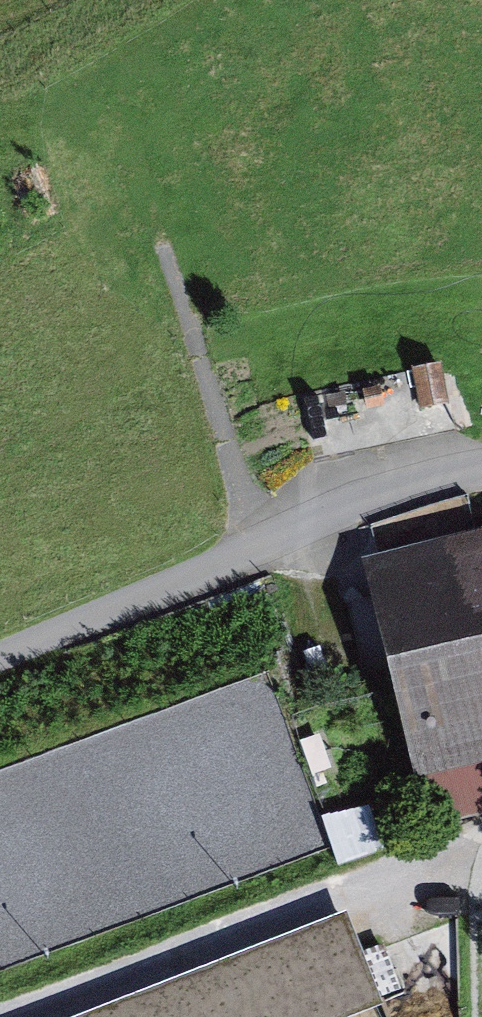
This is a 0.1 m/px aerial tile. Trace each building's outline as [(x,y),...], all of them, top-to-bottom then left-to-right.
[(441,364),(412,369),(419,410),(448,404),(441,364)] [(358,563),(410,778),(481,761),(481,533),(358,563)] [(81,1016),(350,1016),(382,1004),(346,913),(81,1016)]
